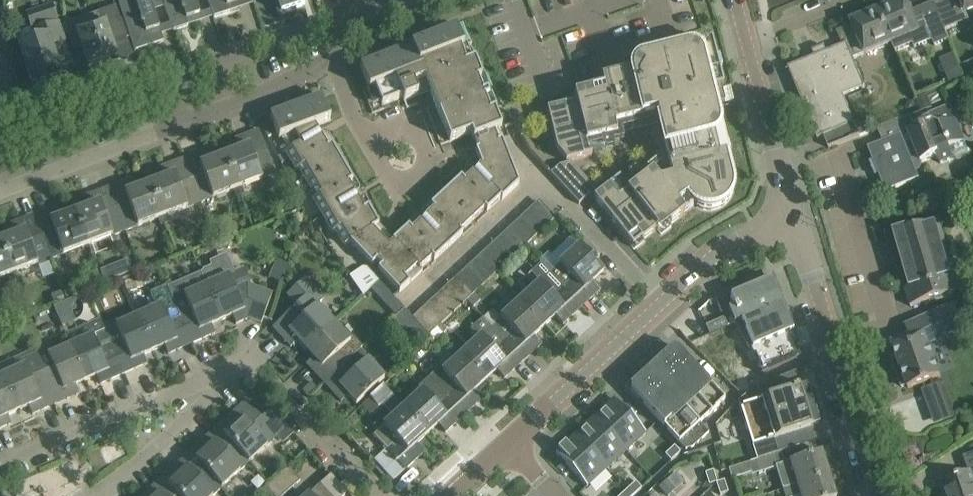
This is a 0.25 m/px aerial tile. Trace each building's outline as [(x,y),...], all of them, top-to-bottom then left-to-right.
[(150,1),(152,0),(118,0),(124,19),(130,38),(134,51),(163,41),(150,1)] [(195,0),(163,0),(173,32),(174,31),(174,30),(189,25),(187,19),(200,15),(195,0)] [(214,18),(215,18),(214,17),(230,12),(228,6),(240,1),(240,0),(207,0),(214,18)] [(279,16),(293,12),(292,9),(302,5),(301,0),(274,0),(279,16)] [(934,2),(937,11),(936,11),(944,31),(960,24),(958,18),(972,12),(972,0),(940,0),(934,2)] [(906,1),(878,12),(892,45),(893,44),(896,52),(913,44),(915,48),(933,40),(935,46),(936,45),(948,40),(944,31),(936,11),(937,11),(934,2),(914,11),(911,4),(908,5),(906,1)] [(19,45),(26,66),(33,85),(61,75),(51,46),(64,41),(52,5),(26,14),(35,40),(19,45)] [(130,38),(124,19),(121,20),(116,6),(99,11),(99,12),(62,25),(66,37),(69,36),(74,50),(82,48),(88,66),(117,57),(113,44),(127,39),(130,38)] [(854,60),(892,45),(878,12),(852,23),(853,25),(837,32),(843,45),(847,43),(854,60)] [(474,140),(502,129),(475,61),(466,64),(460,50),(472,45),(462,27),(412,47),(413,50),(403,54),(401,51),(361,67),(370,89),(375,87),(382,105),(403,97),(404,101),(430,91),(450,142),(471,133),(474,140)] [(662,58),(663,63),(650,66),(649,61),(649,59),(628,64),(632,79),(620,82),(619,77),(619,75),(601,79),(603,87),(574,95),(576,103),(547,110),(557,150),(566,162),(592,156),(592,154),(584,156),(581,144),(616,135),(614,126),(656,115),(672,178),(660,181),(652,172),(619,198),(610,187),(620,179),(619,178),(594,198),(630,244),(631,243),(628,239),(637,233),(641,239),(642,240),(658,228),(655,224),(664,218),(668,224),(669,225),(685,213),(678,204),(687,197),(690,201),(693,204),(696,206),(698,207),(702,209),(706,210),(710,210),(714,210),(718,208),(722,207),(725,204),(727,203),(730,199),(731,197),(732,193),(733,189),(734,185),(733,180),(727,155),(725,155),(725,156),(719,157),(714,137),(719,136),(719,134),(713,136),(711,125),(717,124),(719,123),(715,107),(714,107),(711,93),(723,90),(719,73),(714,74),(711,62),(714,62),(716,61),(711,43),(677,52),(676,49),(665,52),(665,55),(661,56),(661,58),(662,58)] [(844,96),(865,88),(854,60),(847,43),(843,45),(827,51),(825,46),(813,51),(815,56),(788,67),(818,139),(824,136),(855,123),(844,96)] [(963,65),(968,76),(972,74),(972,60),(963,65)] [(959,66),(945,72),(950,84),(964,78),(959,66)] [(287,152),(288,153),(320,134),(315,126),(330,120),(322,96),(270,115),(279,138),(284,136),(292,148),(287,152)] [(521,105),(512,110),(517,119),(526,114),(521,105)] [(954,158),(946,142),(961,136),(949,105),(929,114),(927,109),(882,127),(887,140),(868,148),(886,192),(919,179),(914,166),(933,158),(939,160),(941,164),(954,158)] [(855,123),(824,136),(829,148),(860,136),(855,123)] [(225,155),(241,196),(245,194),(243,187),(276,175),(259,130),(235,140),(239,150),(225,155)] [(373,265),(377,261),(383,241),(373,229),(379,226),(366,202),(362,205),(352,188),(356,186),(329,140),(325,142),(320,134),(288,153),(297,170),(300,168),(317,196),(314,198),(333,231),(336,230),(345,245),(350,242),(373,265)] [(383,241),(377,261),(382,266),(378,269),(400,293),(423,272),(420,269),(432,257),(435,260),(463,234),(460,231),(484,209),(488,213),(490,210),(490,209),(502,198),(502,199),(519,184),(510,162),(507,164),(498,142),(476,150),(482,165),(468,177),(465,174),(427,209),(430,213),(416,226),(413,223),(394,240),(391,237),(390,238),(383,241)] [(184,159),(201,203),(234,190),(236,197),(241,196),(225,155),(211,160),(207,150),(184,159)] [(150,184),(166,224),(171,222),(168,215),(201,203),(184,159),(160,168),(164,178),(150,184)] [(560,165),(551,173),(580,204),(596,189),(571,163),(560,165)] [(108,187),(125,231),(159,219),(161,226),(166,224),(150,184),(136,189),(132,178),(108,187)] [(76,212),(89,245),(125,231),(108,187),(85,196),(89,207),(76,212)] [(552,222),(536,204),(414,318),(413,319),(415,321),(428,335),(429,337),(467,301),(472,297),(475,294),(552,222)] [(34,215),(51,259),(89,245),(76,212),(61,217),(57,206),(34,215)] [(1,240),(14,273),(51,259),(34,215),(10,224),(14,235),(1,240)] [(938,221),(916,228),(897,234),(913,288),(906,290),(911,306),(930,301),(951,295),(947,280),(955,277),(938,221)] [(14,273),(1,240),(0,240),(0,278),(14,273)] [(559,263),(549,273),(562,288),(581,308),(601,290),(593,281),(604,271),(597,264),(599,262),(596,260),(595,261),(580,245),(579,246),(579,245),(559,263)] [(204,271),(201,272),(223,321),(233,317),(236,324),(248,319),(262,323),(268,305),(273,293),(252,285),(244,267),(235,271),(227,254),(210,261),(212,266),(203,270),(204,271)] [(360,268),(347,277),(353,286),(370,273),(365,268),(360,268)] [(167,284),(165,285),(192,344),(215,333),(212,326),(223,321),(201,272),(168,287),(167,284)] [(549,273),(520,300),(545,326),(555,316),(563,324),(581,308),(562,288),(549,273)] [(123,279),(127,287),(137,282),(133,274),(123,279)] [(735,306),(728,309),(734,323),(737,321),(749,350),(751,349),(762,376),(802,359),(791,332),(793,331),(793,330),(771,279),(731,296),(735,306)] [(298,341),(306,349),(333,323),(317,306),(320,303),(300,281),(287,294),(297,305),(273,327),(291,347),(298,341)] [(379,282),(370,290),(396,316),(404,308),(379,282)] [(157,307),(138,315),(154,350),(165,346),(168,354),(192,344),(165,285),(151,291),(157,307)] [(62,291),(52,295),(55,304),(62,301),(65,300),(66,300),(62,291)] [(472,297),(467,301),(474,308),(482,301),(475,294),(472,297)] [(55,304),(53,305),(57,315),(69,310),(65,300),(62,301),(55,304)] [(500,318),(491,327),(523,362),(542,344),(534,336),(545,326),(520,300),(500,318)] [(909,388),(941,377),(928,340),(943,333),(944,336),(962,328),(952,305),(906,326),(910,338),(893,345),(902,370),(897,371),(902,387),(908,385),(909,388)] [(414,318),(407,311),(398,320),(405,327),(413,319),(414,318)] [(0,315),(0,326),(11,321),(7,312),(0,315)] [(118,318),(103,325),(124,374),(147,364),(143,355),(154,350),(138,315),(120,323),(118,318)] [(724,318),(706,326),(709,334),(727,326),(724,318)] [(71,345),(87,380),(96,376),(100,384),(124,374),(103,325),(102,325),(100,319),(66,334),(71,345)] [(428,335),(415,321),(409,327),(422,341),(428,335)] [(307,364),(324,382),(363,346),(354,336),(349,341),(333,323),(306,349),(314,358),(307,364)] [(481,336),(461,354),(485,380),(486,381),(497,370),(504,378),(523,362),(491,327),(481,336)] [(48,349),(35,355),(57,404),(79,394),(75,385),(87,380),(71,345),(50,354),(48,349)] [(363,346),(324,382),(342,402),(348,396),(357,404),(384,379),(367,360),(369,358),(360,349),(363,346)] [(676,347),(641,380),(631,390),(686,449),(693,447),(709,432),(701,423),(726,400),(676,347)] [(446,395),(445,395),(464,416),(483,398),(475,390),(486,381),(485,380),(461,354),(445,369),(442,365),(429,377),(432,380),(446,395)] [(25,366),(3,375),(19,410),(29,406),(33,415),(57,404),(35,355),(22,360),(25,366)] [(819,425),(813,406),(807,386),(801,388),(796,372),(752,390),(739,401),(747,426),(757,460),(781,452),(800,446),(800,445),(798,445),(794,433),(819,425)] [(3,375),(0,377),(0,429),(11,424),(8,415),(19,410),(3,375)] [(464,416),(445,395),(446,395),(432,380),(429,377),(417,389),(419,392),(402,408),(427,435),(438,424),(446,433),(464,416)] [(312,382),(304,389),(310,395),(318,388),(312,382)] [(363,405),(370,412),(376,406),(378,409),(393,396),(384,385),(363,405)] [(645,432),(614,398),(594,416),(625,450),(645,432)] [(245,402),(217,427),(250,462),(277,437),(283,444),(294,434),(266,404),(256,414),(245,402)] [(402,408),(373,435),(386,450),(374,460),(393,481),(405,470),(424,452),(417,444),(427,435),(402,408)] [(625,450),(594,416),(575,434),(606,468),(625,450)] [(217,427),(190,453),(222,487),(250,462),(217,427)] [(606,468),(575,434),(555,452),(586,486),(606,468)] [(665,455),(671,461),(681,452),(675,446),(665,455)] [(753,474),(777,467),(784,490),(829,477),(821,451),(785,463),(781,452),(757,460),(749,462),(749,463),(729,469),(732,479),(752,473),(753,474)] [(163,478),(179,495),(213,495),(222,487),(190,453),(163,478)] [(964,457),(969,474),(944,483),(949,495),(972,495),(972,453),(964,457)] [(274,495),(284,495),(301,480),(289,467),(267,488),(274,495)] [(713,470),(705,473),(709,485),(716,483),(717,482),(713,470)] [(348,493),(331,474),(307,495),(344,495),(348,493)] [(784,490),(786,495),(799,495),(800,495),(836,495),(829,477),(784,490)] [(163,478),(143,495),(179,495),(163,478)] [(728,492),(725,480),(717,482),(716,483),(720,495),(728,492)] [(674,488),(667,481),(660,488),(667,495),(674,488)] [(627,490),(632,495),(633,495),(642,488),(636,482),(627,490)]
